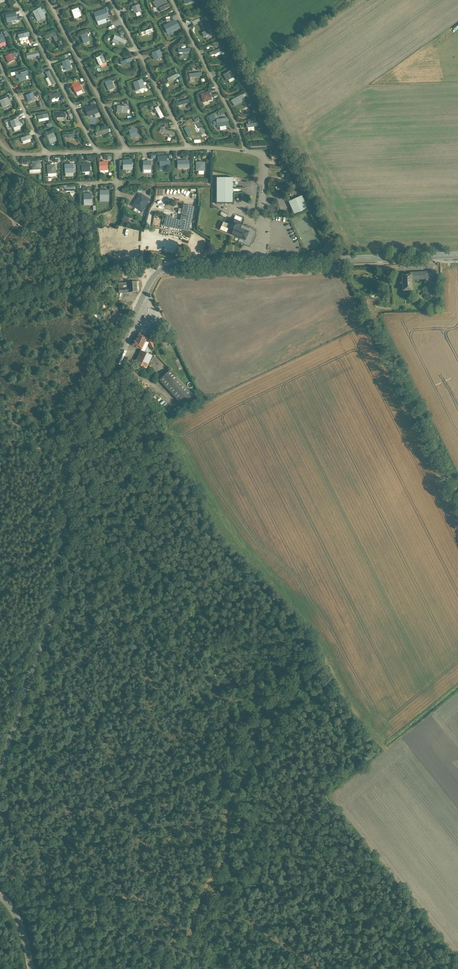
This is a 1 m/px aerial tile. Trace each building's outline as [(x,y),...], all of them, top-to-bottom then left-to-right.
[(139,1),(128,4),(130,9),(141,6),(139,1)] [(79,18),(74,10),(70,12),(74,20),(79,18)] [(205,33),(210,31),(206,22),(201,24),(205,33)] [(137,31),(139,36),(149,33),(148,28),(137,31)] [(88,41),(83,30),(78,32),(83,43),(88,41)] [(42,36),(44,40),(55,35),(54,31),(42,36)] [(121,46),(123,42),(113,36),(111,39),(121,46)] [(188,50),(186,45),(175,49),(176,54),(188,50)] [(222,52),(220,47),(209,52),(211,56),(222,52)] [(160,48),(150,51),(151,56),(162,53),(160,48)] [(14,61),(10,53),(4,56),(8,64),(14,61)] [(104,66),(99,57),(94,60),(99,68),(104,66)] [(130,62),(128,59),(117,63),(119,67),(130,62)] [(227,83),(234,80),(229,70),(222,73),(227,83)] [(177,79),(176,74),(164,79),(165,83),(177,79)] [(111,89),(106,78),(102,80),(107,90),(111,89)] [(80,93),(76,84),(71,87),(76,95),(80,93)] [(147,94),(142,84),(138,86),(144,96),(147,94)] [(213,98),(211,92),(199,94),(200,101),(213,98)] [(34,103),(29,94),(25,96),(29,105),(34,103)] [(5,95),(0,97),(0,100),(4,108),(10,105),(5,95)] [(249,108),(243,97),(239,99),(244,110),(249,108)] [(177,108),(187,102),(185,98),(175,103),(177,108)] [(159,116),(154,105),(149,108),(155,119),(159,116)] [(220,116),(216,118),(221,127),(225,125),(220,116)] [(21,125),(18,118),(11,123),(14,129),(21,125)] [(135,133),(130,124),(125,127),(130,136),(135,133)] [(77,138),(72,128),(66,131),(71,140),(77,138)] [(57,142),(52,133),(47,135),(51,145),(57,142)] [(21,145),(32,139),(30,134),(18,140),(21,145)] [(266,138),(249,138),(249,147),(266,147),(266,138)] [(159,166),(170,166),(171,155),(157,155),(157,161),(159,161),(159,166)] [(190,169),(190,159),(177,160),(178,169),(190,169)] [(143,172),(152,172),(152,160),(143,160),(143,172)] [(39,162),(31,162),(31,171),(40,170),(39,162)] [(90,164),(80,164),(81,173),(90,173),(90,164)] [(132,164),(123,164),(124,172),(132,172),(132,164)] [(73,165),(64,165),(65,173),(73,173),(73,165)] [(108,165),(98,165),(99,174),(108,173),(108,165)] [(279,171),(278,179),(286,180),(287,172),(279,171)] [(217,202),(233,202),(233,177),(217,177),(217,202)] [(109,193),(101,194),(101,202),(109,202),(109,193)] [(140,193),(132,205),(142,212),(151,199),(140,193)] [(92,194),(83,195),(83,204),(92,203),(92,194)] [(288,201),(294,215),(308,209),(302,195),(288,201)] [(172,216),(167,215),(165,226),(170,227),(172,228),(172,227),(180,229),(180,227),(189,229),(190,225),(193,207),(184,205),(183,209),(179,208),(178,213),(182,214),(181,220),(172,218),(172,216)] [(238,227),(240,222),(234,219),(231,226),(227,224),(224,230),(237,236),(238,235),(240,236),(239,237),(245,239),(242,246),(248,249),(250,243),(255,231),(249,229),(248,232),(238,227)] [(411,274),(402,275),(402,291),(412,290),(411,279),(411,274)] [(128,282),(118,283),(119,293),(129,292),(137,292),(137,281),(128,282)] [(117,317),(114,322),(119,325),(124,316),(114,311),(112,315),(117,317)] [(153,342),(161,328),(155,325),(150,336),(148,339),(151,341),(153,342)] [(155,348),(151,341),(148,339),(147,338),(147,337),(139,333),(137,337),(136,336),(134,340),(132,345),(137,347),(142,349),(145,341),(149,343),(153,350),(155,348)] [(136,363),(146,368),(152,356),(144,352),(145,350),(142,349),(135,363),(136,363)] [(184,406),(194,396),(170,370),(160,380),(184,406)]
